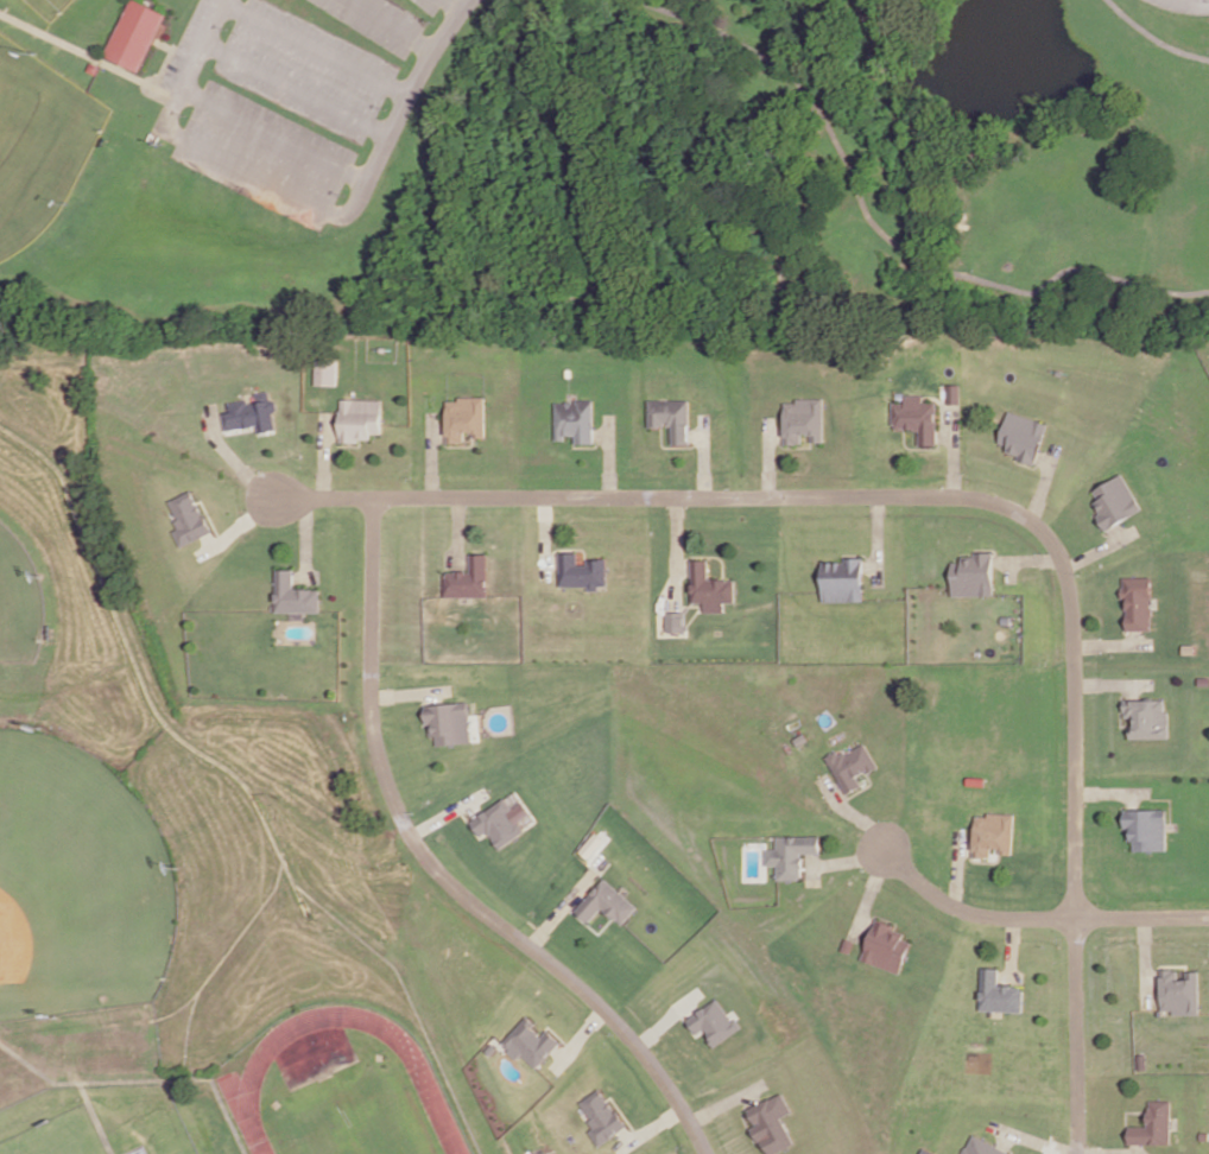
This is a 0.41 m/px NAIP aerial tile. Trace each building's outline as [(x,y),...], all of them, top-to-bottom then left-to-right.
[(137,68),(165,13),(140,0),(131,0),(106,52),(137,68)] [(316,382),(336,382),(336,359),(317,359),(316,382)] [(948,401),(960,401),(960,383),(948,383),(948,401)] [(223,412),(226,427),(259,421),(260,429),(274,426),(272,411),(277,407),(276,400),(268,398),(267,391),(255,392),(257,401),(246,402),(246,399),(229,402),(232,411),(223,412)] [(893,401),(893,423),(895,423),(895,425),(905,425),(905,426),(914,426),(916,429),(919,429),(919,442),(935,442),(935,401),(922,401),(922,394),(906,394),(906,401),(893,401)] [(447,400),(447,440),(457,440),(457,439),(463,439),(463,430),(473,430),(474,430),(474,436),(485,436),(485,395),(458,395),(458,400),(447,400)] [(341,397),(340,410),(340,439),(356,440),(357,436),(360,436),(369,437),(369,430),(380,430),(380,423),(381,398),(341,397)] [(786,402),(786,443),(797,443),(797,440),(803,440),(803,430),(808,430),(808,433),(812,433),(812,439),(823,439),(824,398),(799,398),(799,402),(786,402)] [(577,399),(577,401),(574,401),(572,400),(568,400),(565,401),(557,401),(557,438),(565,438),(565,433),(576,433),(576,440),(594,440),(593,399),(577,399)] [(650,399),(650,425),(660,425),(660,423),(663,423),(665,423),(665,419),(669,419),(669,423),(673,423),(673,442),(690,442),(690,399),(650,399)] [(1009,410),(999,440),(1008,444),(1006,450),(1017,452),(1019,454),(1017,457),(1033,463),(1047,423),(1009,410)] [(1093,489),(1099,499),(1094,501),(1101,513),(1096,515),(1106,530),(1144,507),(1122,471),(1093,489)] [(212,533),(193,490),(169,501),(181,527),(174,530),(181,546),(212,533)] [(559,551),(561,584),(589,583),(589,588),(597,588),(597,583),(606,582),(606,557),(588,557),(588,563),(585,563),(577,563),(577,551),(559,551)] [(962,554),(962,562),(952,562),(952,584),(952,594),(993,592),(992,551),(975,551),(975,554),(962,554)] [(445,573),(445,594),(487,594),(486,553),(470,553),(470,571),(466,571),(466,569),(455,570),(456,571),(448,571),(448,573),(445,573)] [(823,560),(823,590),(823,600),(863,598),(863,556),(846,556),(846,560),(823,560)] [(692,600),(734,600),(734,578),(724,578),(708,578),(708,559),(692,559),(692,600)] [(277,568),(277,609),(318,609),(318,588),(292,589),(292,568),(277,568)] [(1122,595),(1122,586),(1125,586),(1125,576),(1151,576),(1151,607),(1153,608),(1153,614),(1151,615),(1151,628),(1127,629),(1127,615),(1129,615),(1129,607),(1127,607),(1126,595),(1122,595)] [(666,610),(666,629),(685,629),(685,628),(688,628),(688,624),(686,624),(684,624),(684,610),(666,610)] [(1183,643),(1183,652),(1195,652),(1195,643),(1183,643)] [(1123,698),(1123,710),(1126,710),(1126,715),(1135,715),(1135,725),(1129,725),(1129,735),(1169,735),(1169,710),(1164,710),(1164,698),(1123,698)] [(424,704),(426,722),(430,722),(431,733),(437,733),(438,743),(471,740),(467,700),(424,704)] [(793,737),(798,744),(808,738),(804,731),(793,737)] [(827,755),(848,792),(861,784),(855,774),(865,769),(867,767),(869,771),(878,765),(865,742),(847,752),(843,750),(840,753),(837,749),(827,755)] [(471,819),(481,837),(490,832),(499,848),(525,832),(519,821),(530,814),(523,802),(514,807),(509,797),(471,819)] [(1123,809),(1123,826),(1128,826),(1128,838),(1134,838),(1134,849),(1166,848),(1166,825),(1166,807),(1123,809)] [(976,814),(973,856),(986,857),(986,855),(990,855),(990,844),(1000,845),(1002,845),(1001,850),(1011,851),(1013,813),(988,811),(988,814),(976,814)] [(580,849),(588,857),(603,838),(595,831),(580,849)] [(777,836),(777,848),(766,848),(766,862),(778,862),(779,877),(799,877),(799,875),(800,875),(800,864),(803,864),(803,855),(800,855),(800,850),(818,850),(818,836),(777,836)] [(604,876),(576,908),(588,919),(601,903),(614,914),(622,921),(628,914),(637,905),(604,876)] [(878,918),(862,957),(900,971),(911,940),(901,937),(903,933),(891,930),(893,924),(878,918)] [(842,949),(849,951),(854,939),(847,937),(842,949)] [(981,965),(980,1008),(1023,1010),(1024,989),(1020,989),(1020,985),(1011,985),(1011,983),(1001,983),(1001,984),(998,984),(998,966),(981,965)] [(1161,968),(1161,1008),(1175,1008),(1175,1013),(1199,1012),(1199,969),(1186,970),(1186,977),(1178,977),(1178,969),(1171,969),(1171,966),(1161,968)] [(698,1034),(704,1029),(715,1045),(739,1029),(718,998),(688,1020),(698,1034)] [(517,1058),(521,1054),(536,1068),(561,1041),(549,1031),(545,1035),(526,1017),(502,1043),(517,1058)] [(627,1126),(601,1088),(580,1103),(595,1126),(588,1131),(599,1146),(627,1126)] [(748,1109),(755,1122),(761,1120),(762,1122),(752,1128),(755,1134),(758,1139),(761,1137),(770,1153),(793,1141),(779,1116),(791,1109),(781,1092),(771,1098),(770,1097),(748,1109)] [(1151,1099),(1151,1107),(1148,1107),(1148,1110),(1148,1111),(1147,1111),(1147,1121),(1148,1121),(1148,1126),(1131,1126),(1131,1141),(1171,1141),(1171,1099),(1151,1099)] [(1201,1139),(1208,1138),(1208,1130),(1201,1130),(1201,1139)] [(968,1146),(964,1146),(962,1152),(963,1153),(1008,1153),(1009,1150),(974,1133),(968,1146)]
